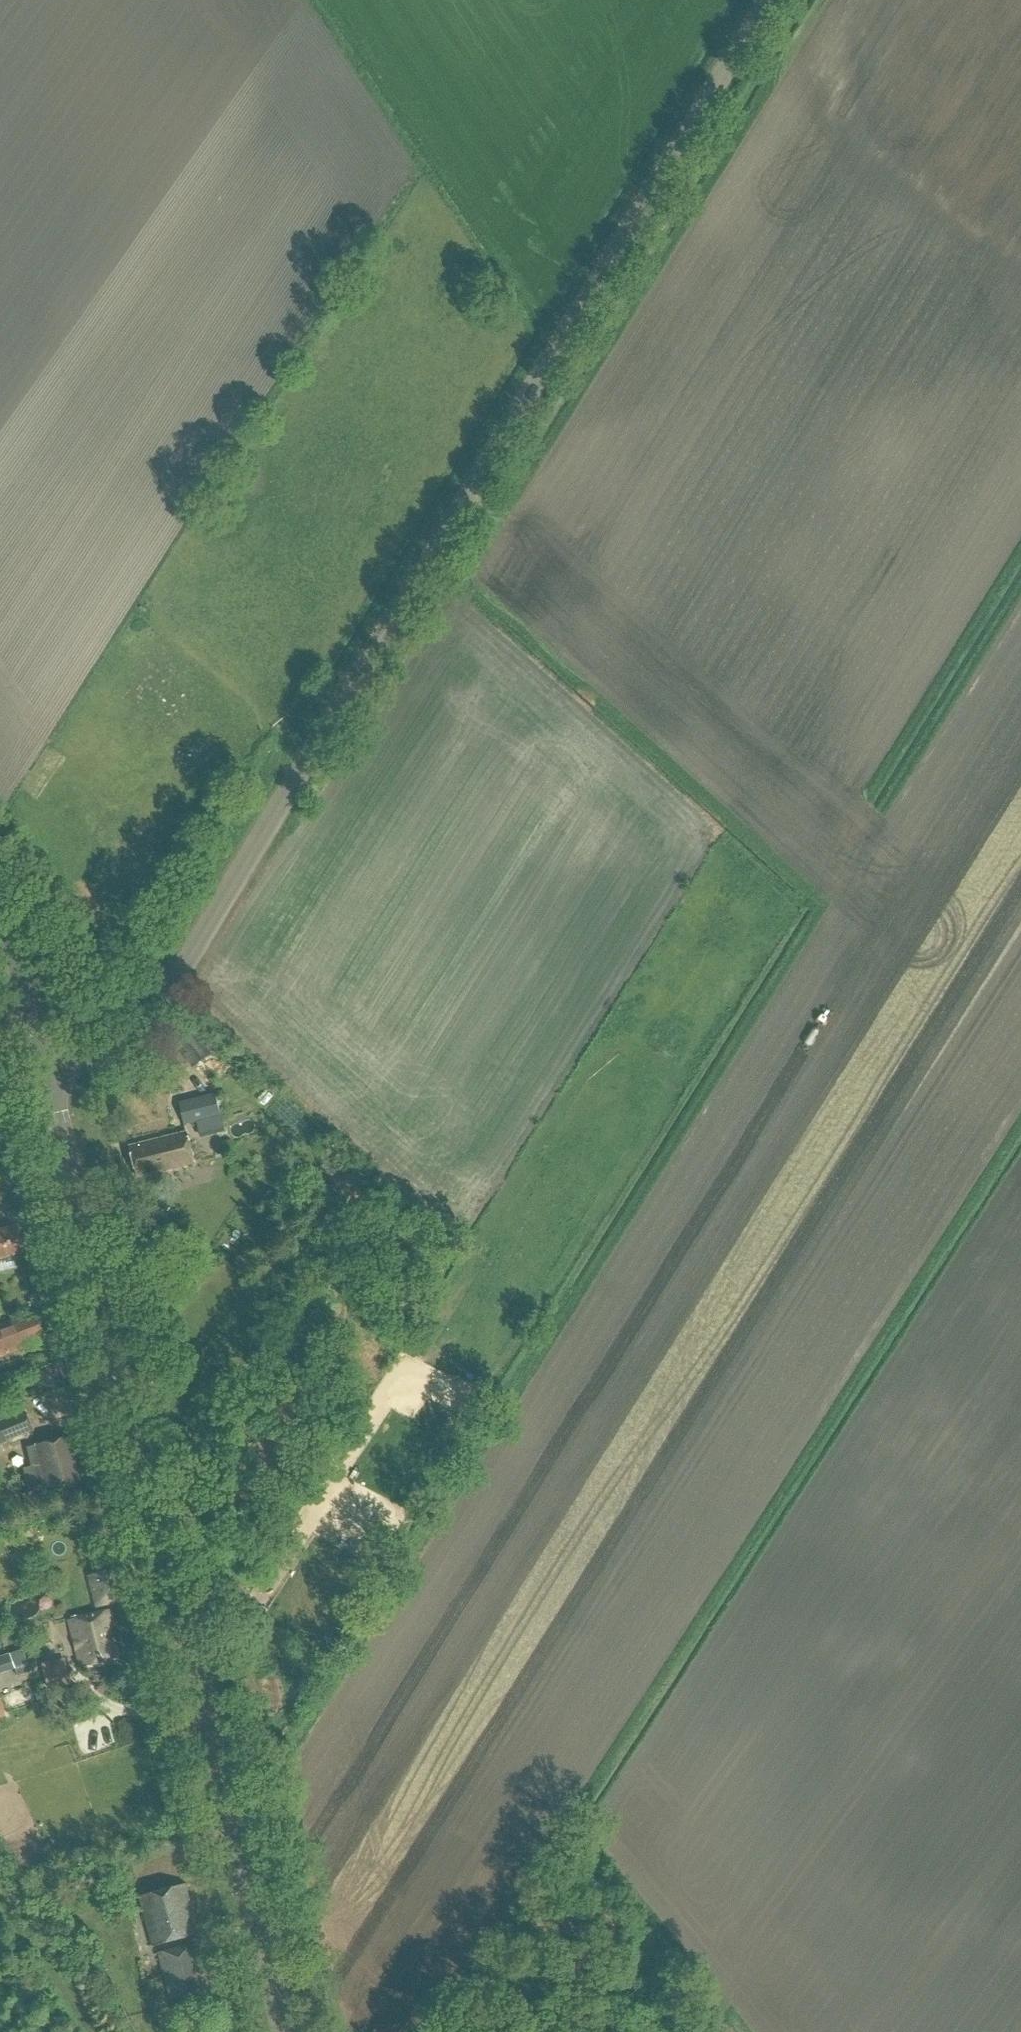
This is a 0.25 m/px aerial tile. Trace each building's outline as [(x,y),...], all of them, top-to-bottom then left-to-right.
[(176,1039),(194,1065),(211,1053),(192,1027),(176,1039)] [(180,1102),(184,1124),(222,1115),(217,1093),(180,1102)] [(275,1099),(269,1094),(259,1104),(265,1110),(275,1099)] [(157,1140),(129,1147),(137,1180),(196,1165),(188,1133),(169,1137),(170,1142),(158,1145),(157,1140)] [(18,1225),(0,1230),(0,1260),(26,1253),(18,1225)] [(21,1324),(19,1319),(0,1326),(0,1357),(45,1340),(36,1319),(21,1324)] [(13,1375),(0,1380),(0,1401),(20,1395),(13,1375)] [(25,1416),(0,1426),(0,1447),(33,1434),(25,1416)] [(37,1446),(48,1490),(80,1482),(76,1463),(82,1461),(75,1437),(37,1446)] [(97,1606),(123,1599),(116,1571),(90,1576),(97,1606)] [(71,1621),(83,1667),(115,1658),(107,1627),(113,1625),(110,1612),(71,1621)] [(15,1670),(18,1678),(31,1673),(23,1650),(0,1658),(0,1675),(15,1670)] [(162,2012),(167,2031),(212,2031),(221,2030),(214,2003),(206,2005),(196,1964),(199,1963),(195,1946),(169,1953),(177,1982),(167,1985),(174,2009),(162,2012)]
